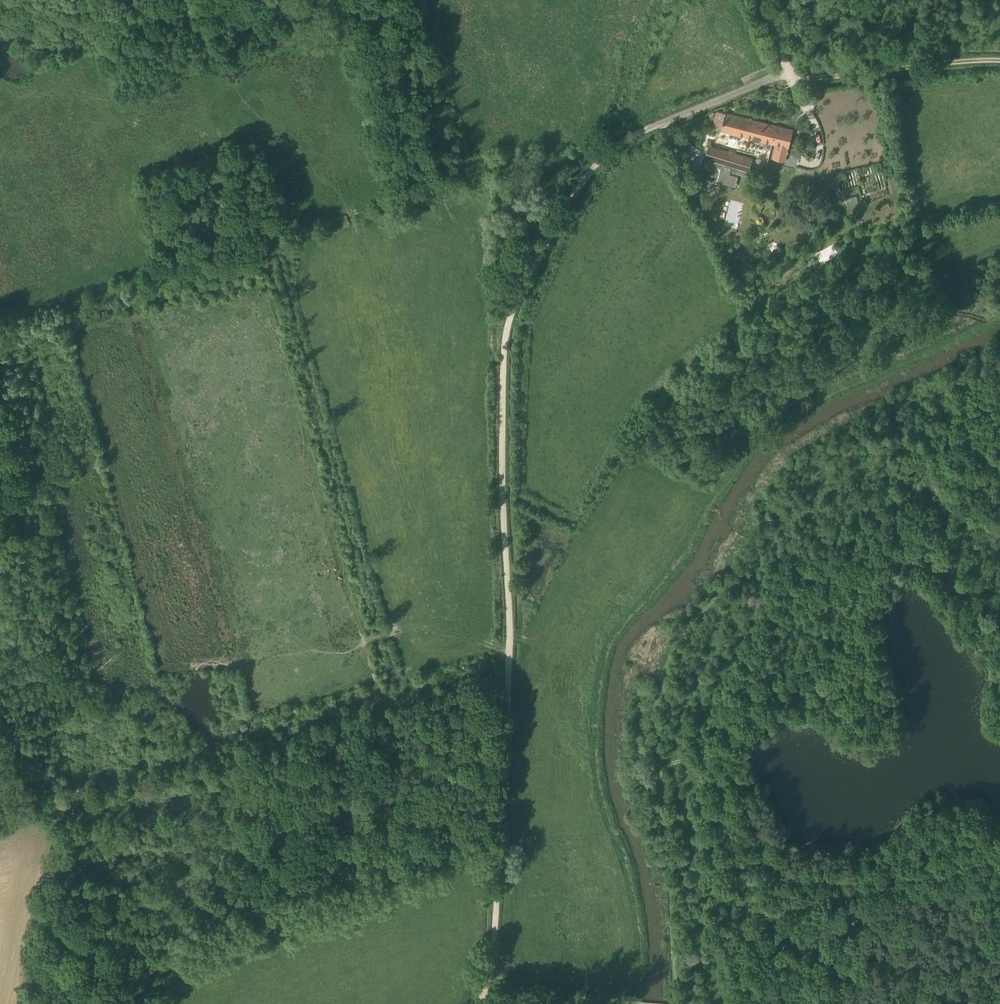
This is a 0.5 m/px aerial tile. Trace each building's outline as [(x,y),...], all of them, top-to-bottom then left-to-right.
[(718,130),(760,140),(789,147),(793,130),(717,111),(713,128),(717,129),(717,130),(718,131),(718,130)] [(716,167),(721,168),(731,171),(749,176),(753,159),(727,151),(709,146),(703,167),(715,170),(716,167)] [(721,168),(717,181),(735,186),(738,176),(730,174),(731,171),(721,168)] [(731,200),(726,225),(737,227),(743,202),(731,200)]
